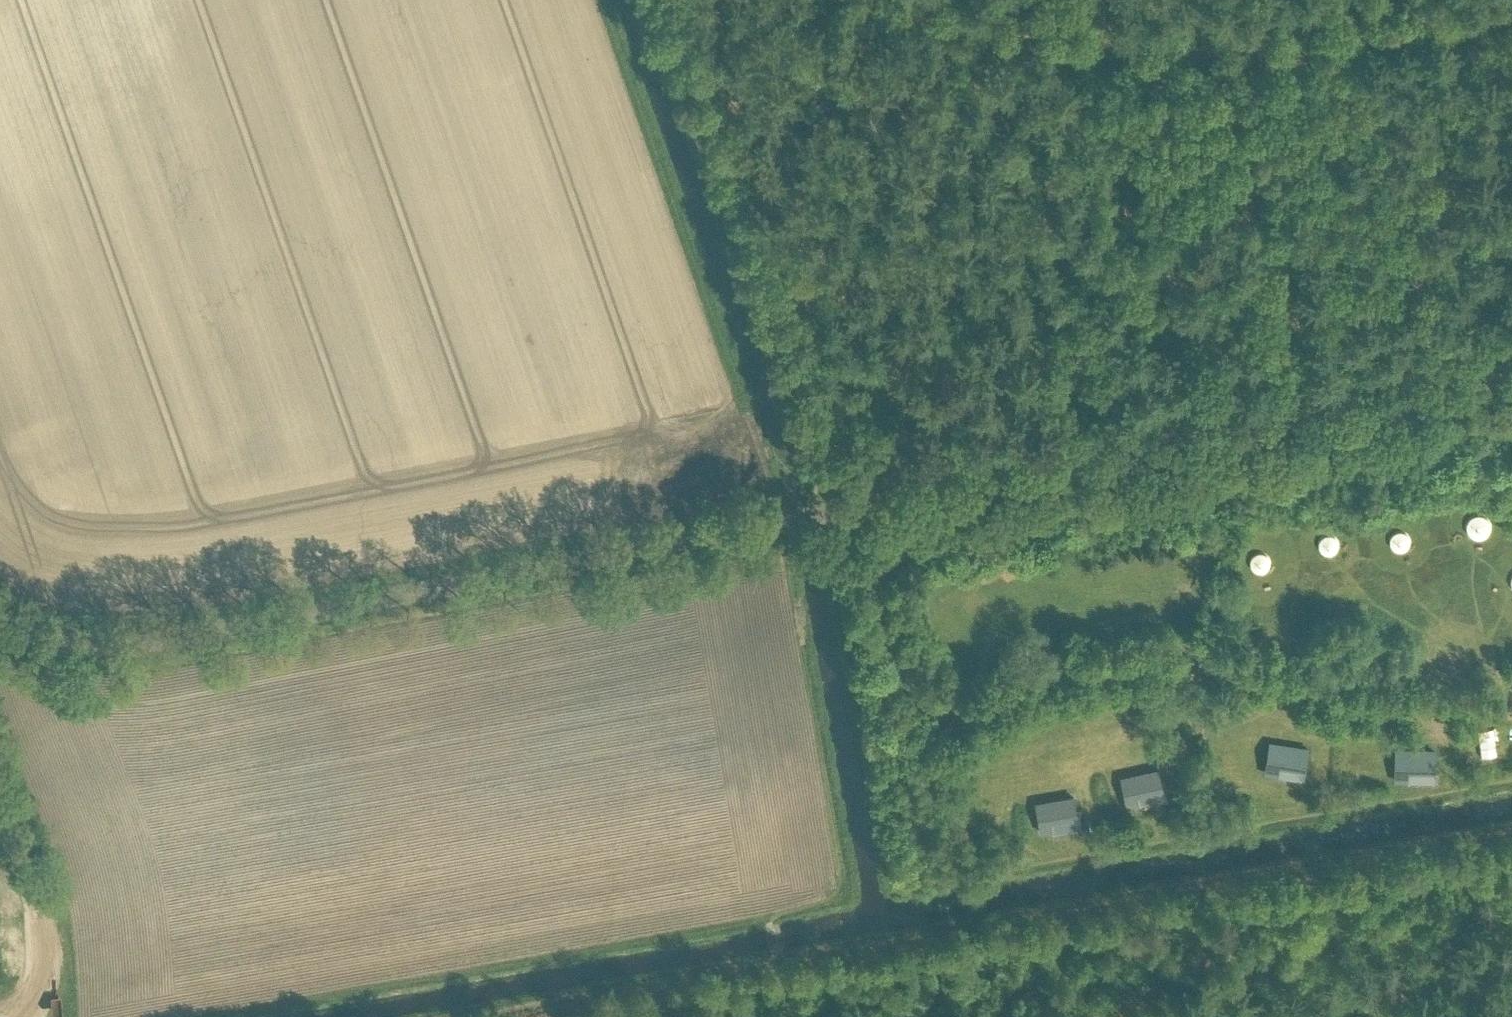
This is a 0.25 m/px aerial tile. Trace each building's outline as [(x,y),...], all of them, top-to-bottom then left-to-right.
[(1389,542),(1401,551),(1409,540),(1397,531),(1389,542)] [(1279,763),(1304,767),(1307,749),(1292,746),(1293,746),(1279,743),(1278,747),(1270,746),(1265,772),(1278,774),(1279,763)] [(1419,749),(1405,749),(1405,752),(1396,752),(1395,779),(1408,779),(1408,769),(1434,769),(1434,750),(1419,750),(1419,749)] [(1116,775),(1122,810),(1159,804),(1154,769),(1116,775)] [(1028,799),(1034,833),(1082,825),(1076,791),(1028,799)]
